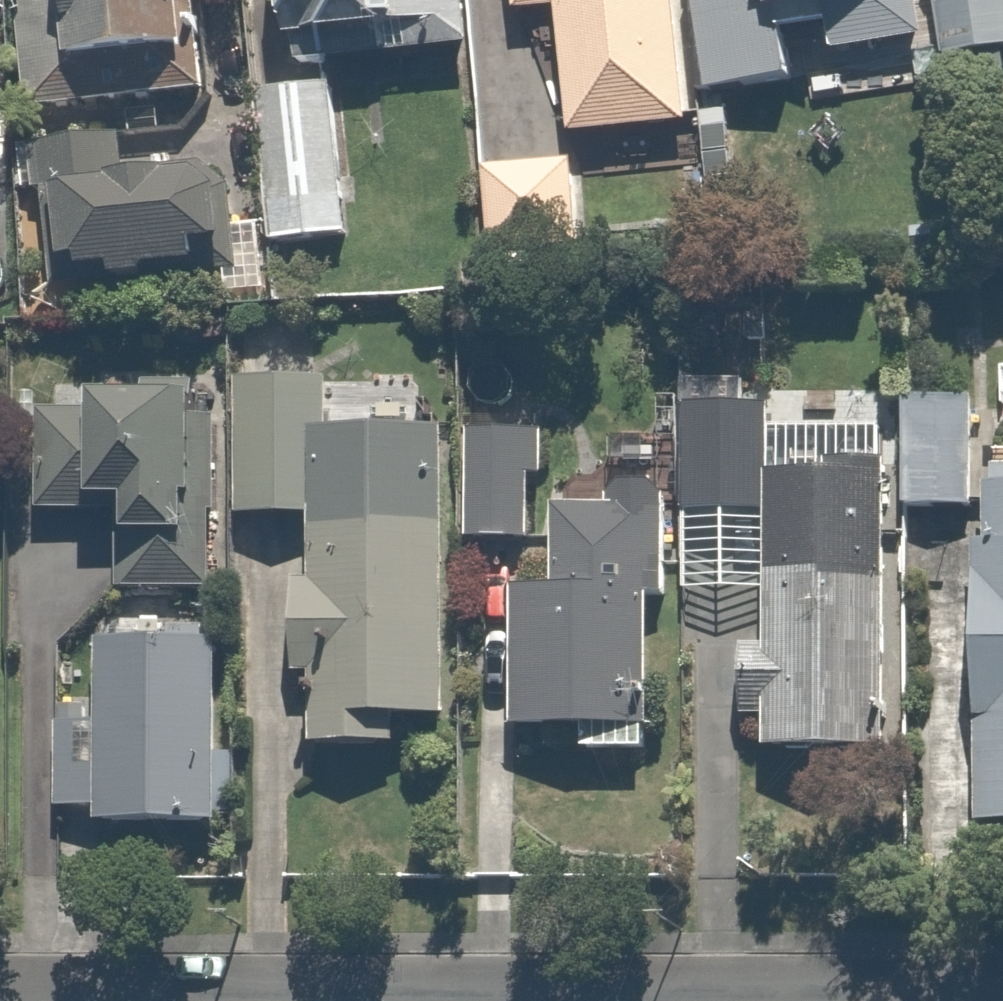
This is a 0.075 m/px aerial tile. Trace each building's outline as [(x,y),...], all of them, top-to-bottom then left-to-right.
[(21,18),(21,0),(0,0),(0,17),(21,18)] [(50,110),(231,94),(223,0),(41,0),(50,110)] [(312,67),(489,57),(486,0),(309,0),(312,67)] [(522,19),(570,14),(581,143),(705,132),(694,0),(520,0),(522,19)] [(722,101),(810,90),(804,43),(844,38),(847,66),(940,55),(933,0),(709,0),(722,101)] [(957,71),(1002,63),(1002,0),(946,0),(957,71)] [(343,85),(262,93),(276,252),(358,245),(343,85)] [(7,222),(13,90),(0,90),(0,222),(7,222)] [(132,146),(43,155),(56,296),(250,278),(240,180),(136,190),(132,146)] [(596,154),(485,166),(494,250),(606,237),(596,154)] [(234,392),(120,389),(119,424),(59,423),(57,517),(155,519),(154,551),(126,550),(124,604),(229,606),(234,392)] [(341,394),(254,392),(252,524),(324,525),(321,757),(401,759),(401,734),(457,735),(461,438),(340,436),(341,394)] [(992,401),(919,399),(915,513),(989,516),(992,401)] [(906,766),(899,477),(784,480),(783,414),(698,416),(703,606),(794,604),(795,643),(743,644),(745,720),(777,719),(778,769),(906,766)] [(548,442),(479,439),(474,550),(543,553),(548,442)] [(999,500),(998,550),(979,550),(973,826),(1002,826),(1002,500),(999,500)] [(677,518),(564,516),(563,596),(529,595),(527,741),(604,742),(604,760),(673,761),(677,518)] [(246,647),(115,647),(115,708),(60,708),(61,815),(121,815),(122,836),(247,835),(246,647)]
